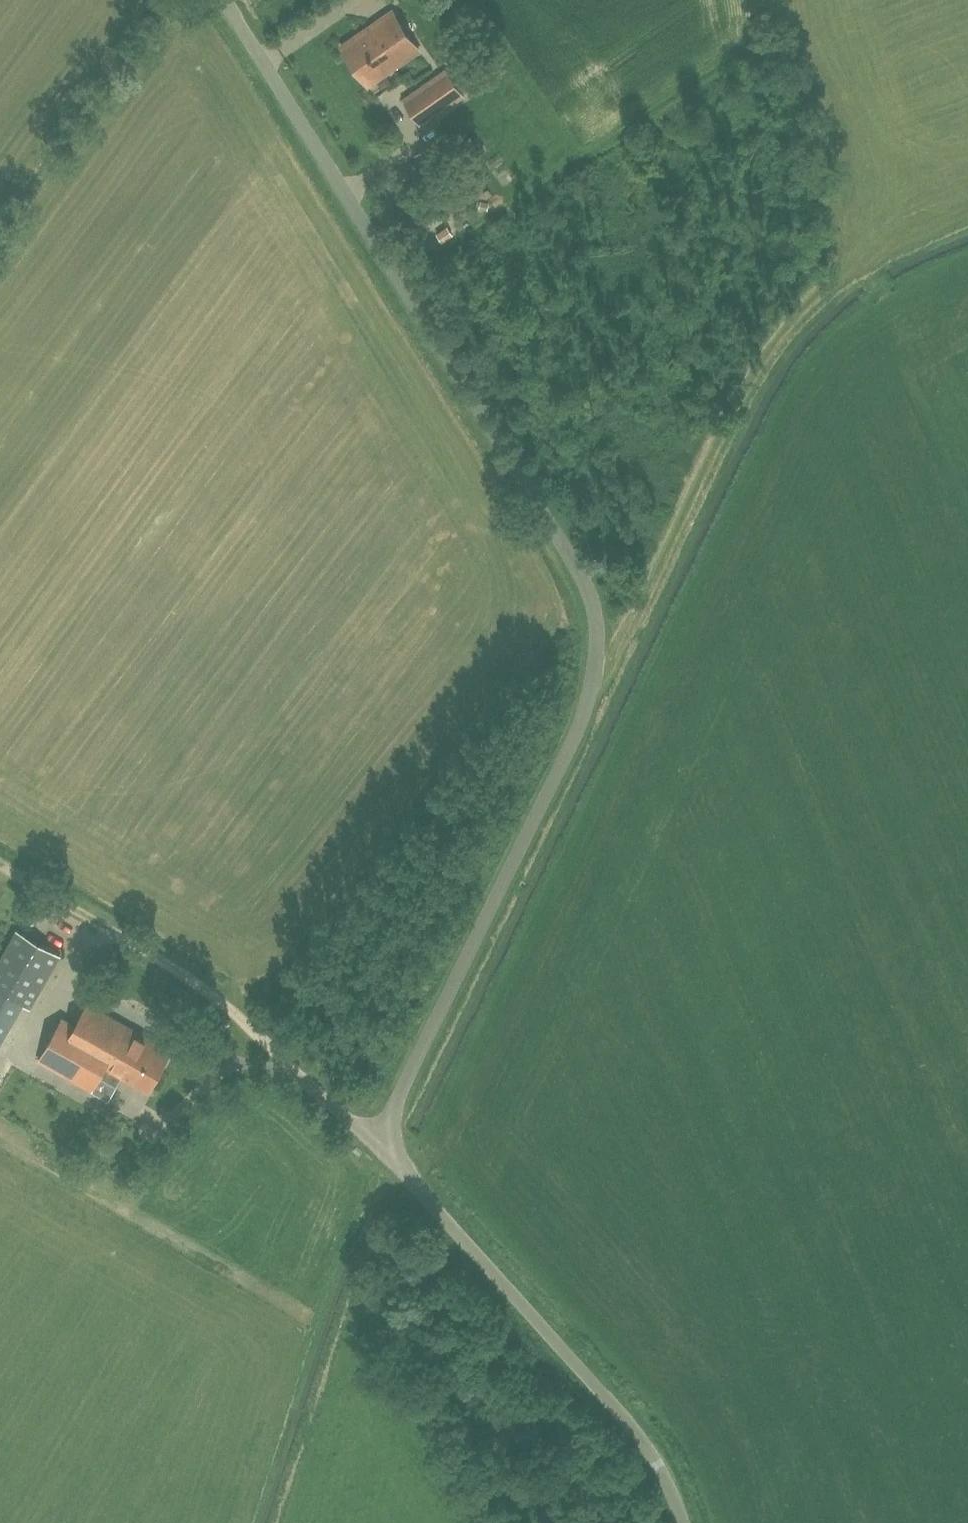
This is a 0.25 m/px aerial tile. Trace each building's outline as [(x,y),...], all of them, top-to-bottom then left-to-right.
[(369,85),(420,50),(392,10),(342,45),(369,85)] [(464,93),(445,67),(403,97),(423,123),(464,93)] [(440,190),(464,173),(438,138),(415,155),(440,190)] [(23,1003),(30,1007),(61,954),(18,929),(0,960),(0,1042),(23,1003)] [(62,1019),(39,1060),(93,1090),(100,1077),(117,1086),(121,1078),(148,1092),(171,1051),(88,1004),(75,1026),(62,1019)] [(397,1244),(403,1239),(400,1235),(394,1240),(397,1244)]
